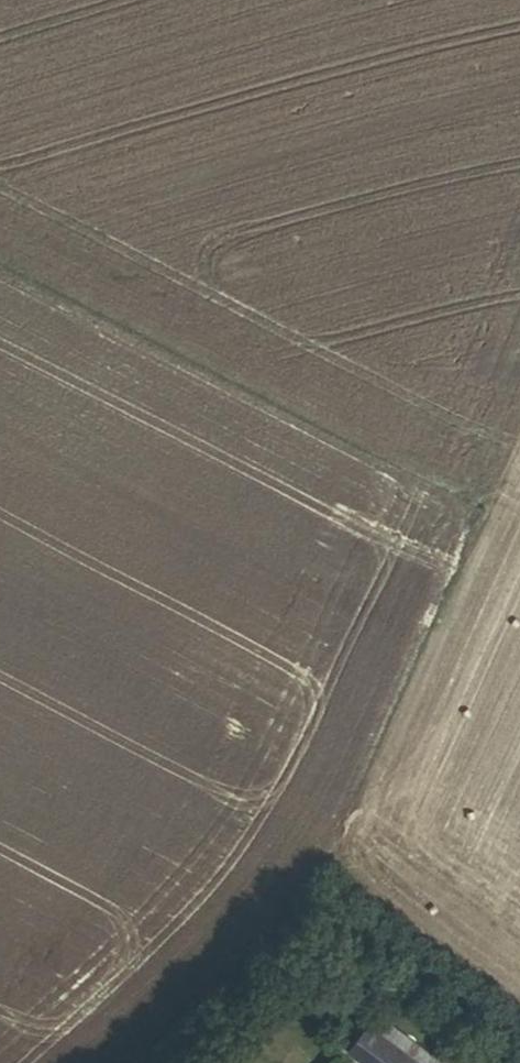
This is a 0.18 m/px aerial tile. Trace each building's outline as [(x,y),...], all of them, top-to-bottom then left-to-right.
[(394,1021),(384,1036),(369,1024),(345,1052),(359,1062),(446,1062),(394,1021)]
